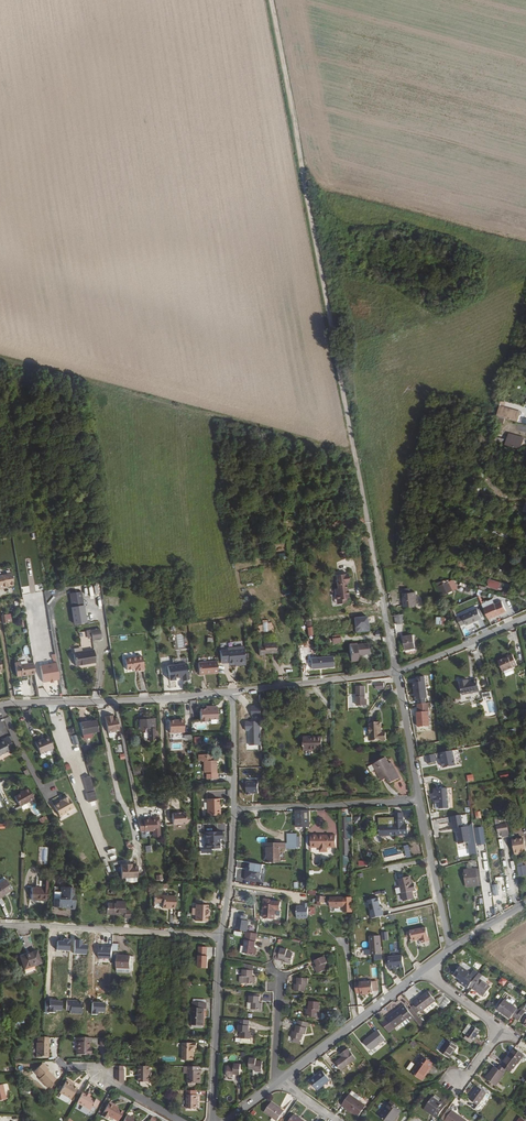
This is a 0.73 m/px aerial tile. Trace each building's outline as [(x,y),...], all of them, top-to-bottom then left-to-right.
[(516,422),(520,411),(498,405),(493,421),(503,424),(504,418),(516,422)] [(2,589),(3,587),(3,586),(7,586),(8,586),(13,586),(11,573),(5,574),(6,575),(0,576),(0,589),(2,589)] [(348,582),(347,575),(335,576),(337,590),(334,590),(335,596),(338,595),(338,600),(345,599),(347,599),(347,592),(345,592),(344,585),(346,584),(346,582),(348,582)] [(489,586),(498,589),(500,583),(489,580),(488,582),(490,583),(489,586)] [(437,583),(441,594),(447,592),(443,585),(444,584),(443,581),(437,583)] [(403,592),(405,605),(418,603),(415,590),(409,591),(403,592)] [(73,607),(68,608),(70,620),(89,617),(87,605),(83,605),(81,592),(70,594),(73,607)] [(336,605),(346,604),(345,599),(338,600),(338,595),(335,596),(336,605)] [(495,605),(484,610),(489,621),(507,613),(502,603),(495,606),(495,605)] [(466,625),(467,627),(483,620),(478,610),(462,617),(463,617),(458,620),(461,627),(466,625)] [(403,615),(393,616),(395,626),(405,624),(403,615)] [(269,621),(263,621),(263,631),(272,630),(272,623),(269,623),(269,621)] [(208,625),(208,623),(204,623),(204,628),(200,628),(199,633),(207,634),(208,627),(211,627),(211,625),(208,625)] [(99,630),(90,632),(92,642),(101,640),(99,630)] [(174,648),(184,648),(183,634),(174,634),(174,648)] [(403,637),(405,650),(410,649),(416,648),(414,635),(403,637)] [(264,645),(259,646),(259,656),(265,656),(265,654),(276,653),(275,643),(263,644),(264,645)] [(349,645),(350,662),(359,661),(358,656),(370,655),(368,644),(349,645)] [(309,661),(307,648),(300,649),(302,662),(309,661)] [(95,663),(93,651),(73,654),(75,666),(95,663)] [(219,653),(221,666),(228,665),(228,667),(238,666),(238,665),(246,664),(244,651),(227,653),(227,652),(219,653)] [(335,668),(335,656),(311,657),(311,669),(335,668)] [(125,659),(126,670),(134,669),(137,669),(137,671),(144,671),(142,657),(125,659)] [(513,657),(499,663),(504,674),(518,668),(513,657)] [(188,681),(186,658),(172,660),(174,679),(181,678),(182,682),(188,681)] [(21,677),(35,675),(32,661),(14,664),(16,675),(18,676),(21,675),(21,677)] [(217,675),(216,662),(197,663),(198,677),(217,675)] [(59,680),(57,668),(41,671),(43,683),(50,682),(50,683),(53,683),(52,681),(59,680)] [(419,699),(419,704),(427,704),(426,699),(428,698),(425,676),(418,677),(418,682),(414,683),(416,700),(419,699)] [(466,680),(460,681),(463,694),(481,690),(478,679),(478,680),(469,682),(467,682),(466,680)] [(356,686),(357,705),(367,705),(367,701),(366,701),(366,698),(365,686),(356,686)] [(417,713),(416,713),(418,727),(429,726),(427,704),(419,704),(416,705),(417,713)] [(206,710),(200,710),(200,723),(206,722),(206,720),(217,720),(217,707),(211,708),(211,710),(206,710)] [(108,733),(120,731),(117,718),(113,718),(110,719),(110,716),(105,717),(108,733)] [(156,741),(155,720),(149,720),(145,720),(140,720),(140,729),(147,729),(148,741),(156,741)] [(183,720),(169,721),(169,734),(184,733),(183,720)] [(99,731),(96,721),(80,724),(82,735),(99,731)] [(381,723),(369,723),(370,728),(369,728),(368,729),(368,733),(369,734),(370,734),(370,741),(372,741),(373,743),(377,742),(378,741),(381,741),(385,740),(387,740),(386,733),(381,733),(380,731),(382,730),(381,723)] [(9,751),(14,748),(8,736),(0,741),(0,755),(9,751)] [(324,750),(324,738),(305,738),(305,750),(324,750)] [(50,739),(41,742),(41,741),(36,742),(40,754),(54,749),(50,739)] [(453,751),(441,753),(442,761),(443,767),(444,767),(444,768),(456,766),(453,751)] [(434,754),(426,756),(428,764),(436,762),(434,754)] [(206,760),(206,755),(198,755),(198,760),(204,760),(204,771),(216,771),(216,760),(206,760)] [(389,764),(385,758),(373,765),(383,781),(388,778),(391,784),(399,779),(392,769),(395,767),(392,762),(389,764)] [(142,770),(134,770),(134,778),(143,777),(142,770)] [(97,800),(90,776),(83,778),(88,793),(85,793),(88,802),(97,800)] [(33,798),(27,787),(22,790),(23,792),(20,793),(14,797),(19,807),(33,798)] [(435,799),(435,803),(449,802),(447,787),(434,789),(434,793),(435,799)] [(327,794),(309,795),(309,802),(315,801),(316,800),(327,799),(327,794)] [(60,803),(54,806),(60,817),(67,813),(66,812),(74,808),(68,798),(67,797),(62,800),(63,801),(60,803)] [(219,809),(219,799),(207,800),(208,816),(221,816),(220,809),(219,809)] [(310,812),(297,812),(297,828),(305,828),(310,827),(310,812)] [(185,813),(172,814),(173,825),(186,824),(190,820),(185,816),(185,813)] [(388,826),(380,826),(380,836),(398,836),(398,834),(408,834),(408,832),(408,829),(407,825),(403,825),(402,814),(394,814),(394,826),(391,826),(391,827),(390,827),(388,826)] [(462,815),(452,817),(454,829),(457,829),(460,844),(472,842),(469,827),(464,828),(462,815)] [(160,818),(150,818),(150,820),(148,820),(138,821),(140,832),(154,832),(154,839),(161,838),(160,818)] [(507,824),(497,826),(498,833),(509,831),(507,824)] [(485,845),(482,827),(474,829),(476,846),(485,845)] [(205,833),(205,849),(219,849),(219,839),(221,839),(221,833),(205,833)] [(297,850),(297,834),(284,835),(284,844),(263,844),(263,864),(275,864),(275,863),(279,863),(279,850),(285,850),(297,850)] [(326,851),(326,848),(329,848),(328,836),(327,836),(327,837),(324,837),(323,836),(310,837),(310,848),(319,848),(319,851),(321,853),(325,852),(326,851)] [(522,838),(511,840),(514,855),(525,852),(522,838)] [(522,863),(517,864),(519,877),(525,876),(524,866),(523,866),(522,863)] [(265,870),(265,866),(251,864),(249,872),(248,873),(247,881),(257,882),(257,880),(262,881),(263,874),(266,875),(266,870),(265,870)] [(135,880),(136,869),(131,868),(128,868),(128,866),(120,865),(119,879),(135,880)] [(481,885),(479,869),(472,869),(466,870),(463,871),(466,887),(481,885)] [(504,884),(504,875),(493,876),(493,884),(504,884)] [(410,877),(399,880),(404,902),(414,900),(412,892),(416,891),(415,885),(412,885),(410,877)] [(5,880),(0,884),(0,897),(11,889),(5,880)] [(47,902),(48,883),(41,882),(41,890),(31,890),(31,902),(47,902)] [(54,891),(54,907),(75,909),(76,893),(75,893),(75,887),(61,887),(61,891),(54,891)] [(175,897),(154,896),(154,903),(162,904),(162,910),(167,910),(167,909),(175,909),(175,907),(175,897)] [(343,898),(330,898),(330,907),(344,907),(343,898)] [(381,898),(368,901),(371,913),(383,911),(381,898)] [(264,900),(264,905),(263,910),(264,910),(263,919),(274,920),(275,910),(280,911),(281,903),(271,902),(269,900),(264,900)] [(116,904),(116,906),(108,905),(107,910),(106,910),(106,916),(113,916),(113,915),(115,915),(116,916),(124,917),(124,920),(130,920),(130,912),(125,912),(125,904),(116,904)] [(207,911),(207,905),(196,905),(195,921),(207,922),(207,916),(209,916),(209,911),(207,911)] [(245,932),(246,933),(248,922),(236,920),(234,931),(245,932)] [(430,941),(426,927),(411,931),(414,940),(422,939),(422,943),(430,941)] [(246,933),(245,932),(243,946),(240,946),(239,952),(245,952),(255,954),(256,947),(253,947),(255,934),(246,933)] [(375,959),(382,959),(380,936),(370,936),(371,949),(365,950),(365,955),(371,954),(371,955),(375,955),(375,959)] [(286,948),(275,946),(273,956),(283,958),(282,960),(289,962),(291,953),(285,951),(286,948)] [(40,962),(36,949),(20,955),(24,968),(40,962)] [(403,956),(389,957),(390,968),(391,968),(392,969),(395,969),(396,967),(398,967),(404,966),(403,956)] [(130,969),(131,957),(118,957),(118,962),(117,968),(118,968),(130,969)] [(134,957),(131,957),(130,969),(118,968),(118,971),(118,973),(130,973),(130,971),(133,971),(133,969),(134,957)] [(200,957),(199,969),(207,970),(208,958),(200,957)] [(327,964),(324,958),(315,961),(317,967),(315,968),(317,975),(326,971),(324,965),(327,964)] [(468,989),(469,986),(479,973),(474,970),(471,974),(460,966),(453,975),(461,981),(459,983),(468,989)] [(252,977),(252,971),(242,971),(242,977),(245,977),(244,983),(254,984),(255,978),(252,977)] [(479,979),(482,975),(479,973),(469,986),(483,996),(490,987),(485,983),(479,979)] [(308,980),(299,979),(298,985),(295,985),(295,992),(304,992),(305,987),(308,987),(308,980)] [(356,982),(357,994),(361,993),(361,995),(366,995),(366,993),(369,993),(373,992),(373,991),(372,982),(372,981),(356,982)] [(421,1013),(436,1002),(428,992),(414,1003),(415,1005),(420,1012),(421,1013)] [(258,1004),(258,997),(249,997),(248,1004),(251,1004),(251,1010),(261,1010),(261,1004),(258,1004)] [(512,1016),(515,1018),(521,1010),(505,999),(498,1008),(511,1017),(512,1016)] [(321,1002),(311,1001),(311,1009),(307,1009),(307,1017),(318,1017),(318,1013),(321,1013),(321,1002)] [(206,1009),(206,1003),(205,1003),(194,1003),(193,1003),(192,1024),(193,1024),(202,1025),(203,1025),(204,1009),(206,1009)] [(412,1009),(416,1015),(420,1012),(415,1005),(411,1008),(412,1009)] [(416,1015),(412,1009),(408,1012),(403,1006),(393,1014),(393,1013),(386,1018),(382,1021),(390,1031),(400,1023),(403,1027),(405,1026),(404,1025),(409,1022),(410,1022),(413,1020),(421,1030),(425,1027),(416,1015)] [(518,1021),(525,1011),(522,1008),(521,1010),(515,1018),(515,1019),(518,1021)] [(248,1021),(238,1020),(238,1026),(238,1033),(241,1033),(241,1039),(240,1044),(250,1044),(250,1040),(251,1033),(247,1033),(248,1027),(248,1021)] [(297,1032),(294,1032),(293,1038),(302,1040),(303,1034),(306,1034),(309,1022),(300,1020),(297,1032)] [(390,1031),(382,1021),(380,1023),(388,1033),(390,1031)] [(475,1041),(482,1031),(475,1025),(474,1026),(471,1023),(464,1032),(468,1035),(467,1035),(475,1041)] [(370,1050),(384,1040),(377,1031),(363,1041),(370,1050)] [(36,1058),(48,1058),(48,1038),(43,1038),(37,1038),(37,1043),(36,1043),(36,1058)] [(91,1043),(91,1038),(77,1038),(77,1043),(76,1043),(76,1055),(89,1056),(89,1043),(91,1043)] [(453,1053),(458,1046),(449,1040),(440,1051),(450,1058),(454,1053),(453,1053)] [(197,1048),(197,1043),(183,1043),(183,1061),(193,1061),(193,1052),(195,1052),(195,1048),(197,1048)] [(503,1061),(504,1061),(502,1064),(507,1068),(511,1071),(513,1068),(514,1068),(524,1055),(514,1048),(508,1056),(507,1055),(503,1061)] [(341,1069),(356,1058),(348,1049),(342,1054),(344,1057),(336,1062),(341,1069)] [(422,1081),(434,1065),(423,1056),(410,1072),(422,1081)] [(257,1062),(257,1059),(250,1059),(249,1069),(256,1069),(256,1072),(262,1072),(263,1062),(257,1062)] [(507,1068),(502,1064),(500,1063),(497,1066),(494,1064),(485,1077),(495,1084),(507,1068)] [(41,1064),(33,1072),(39,1078),(38,1079),(47,1088),(55,1080),(48,1073),(46,1072),(47,1071),(48,1070),(41,1064)] [(235,1064),(234,1067),(228,1066),(227,1076),(234,1076),(235,1074),(241,1074),(241,1064),(235,1064)] [(139,1082),(150,1083),(150,1067),(139,1067),(139,1082)] [(200,1067),(189,1067),(189,1074),(188,1087),(195,1087),(195,1084),(201,1084),(201,1075),(199,1075),(199,1071),(200,1067)] [(124,1084),(124,1070),(117,1070),(116,1070),(116,1079),(124,1084)] [(317,1090),(330,1081),(323,1070),(310,1080),(317,1090)] [(72,1084),(66,1080),(58,1093),(70,1100),(76,1089),(73,1087),(71,1086),(72,1084)] [(477,1105),(485,1093),(476,1087),(468,1099),(477,1105)] [(187,1090),(187,1108),(199,1109),(199,1090),(187,1090)] [(350,1094),(360,1101),(362,1098),(352,1091),(350,1094)] [(82,1093),(76,1103),(89,1110),(91,1106),(92,1105),(96,1108),(99,1102),(95,1099),(94,1100),(90,1098),(82,1093)] [(358,1117),(366,1106),(360,1101),(350,1094),(342,1105),(358,1117)] [(441,1100),(439,1102),(432,1097),(425,1108),(433,1114),(432,1115),(436,1117),(446,1104),(441,1100)] [(284,1112),(272,1102),(265,1112),(277,1120),(284,1112)] [(399,1110),(389,1103),(380,1116),(387,1120),(394,1120),(397,1116),(396,1115),(399,1110)] [(101,1117),(107,1119),(109,1116),(117,1120),(118,1120),(123,1112),(117,1109),(109,1105),(108,1104),(101,1117)] [(442,1118),(446,1120),(466,1120),(449,1108),(442,1118)]
